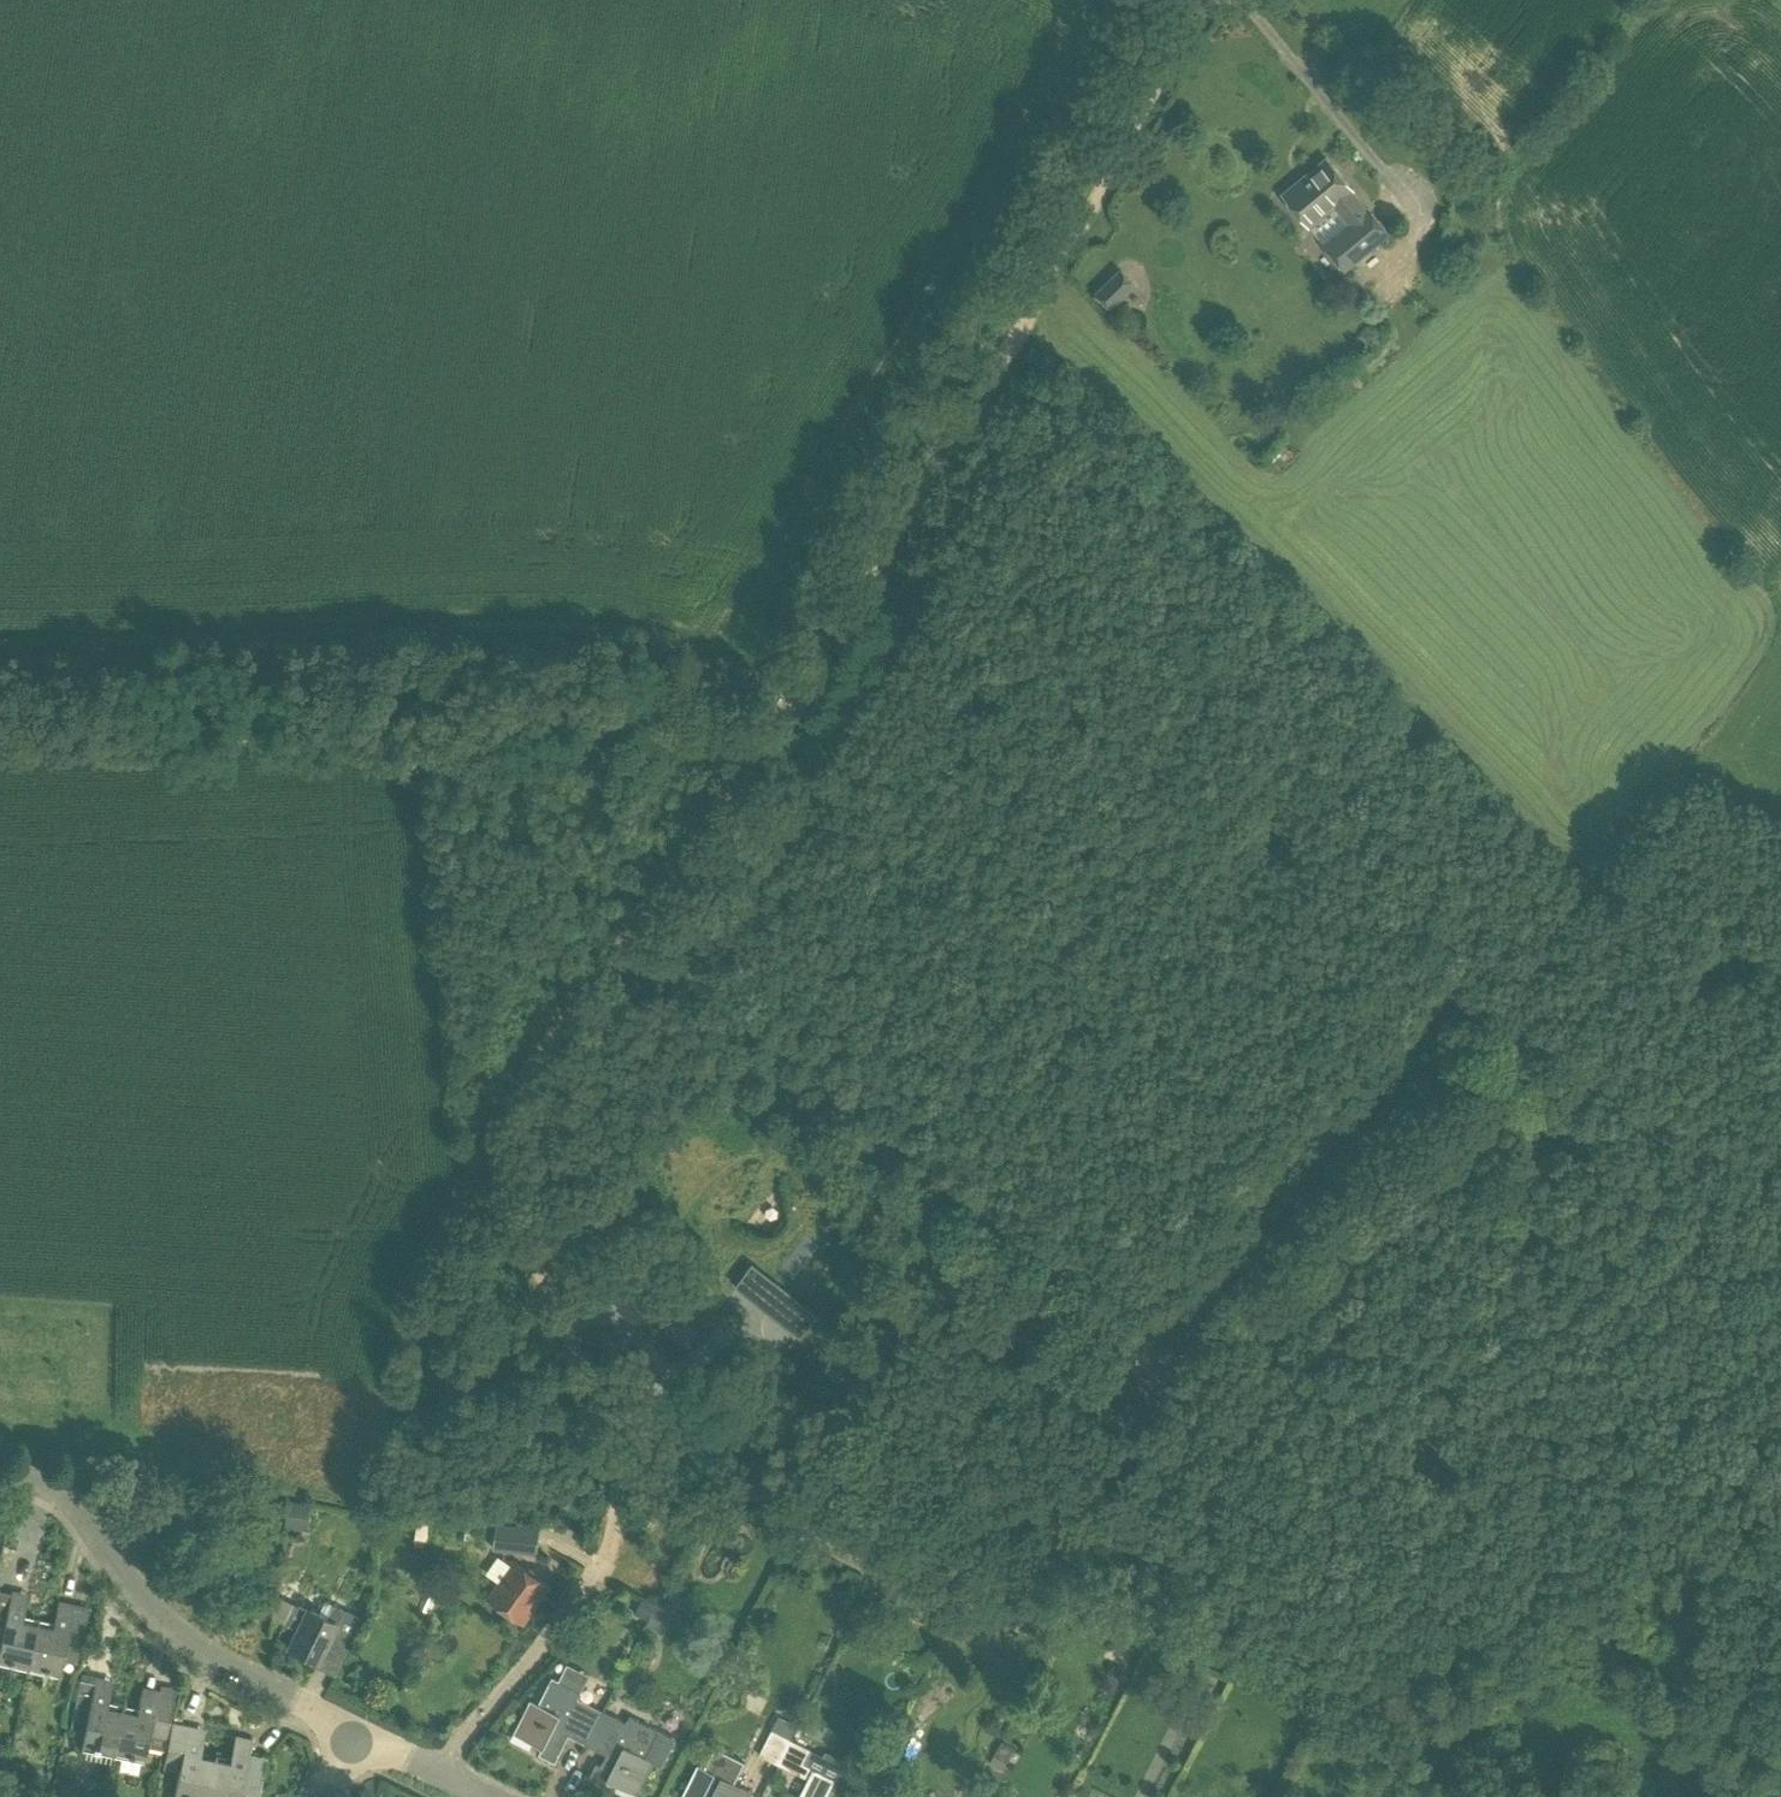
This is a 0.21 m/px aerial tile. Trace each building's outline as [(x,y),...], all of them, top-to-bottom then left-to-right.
[(1367,209),(1354,192),(1354,191),(1327,158),(1282,195),(1310,228),(1335,208),(1349,224),(1332,238),(1354,264),(1390,234),(1368,208),(1367,209)] [(1113,311),(1137,288),(1121,271),(1097,295),(1113,311)] [(818,1314),(860,1261),(862,1259),(834,1237),(796,1208),(749,1269),(736,1285),(801,1336),(818,1314)] [(637,1281),(617,1307),(678,1356),(699,1330),(683,1318),(658,1298),(666,1289),(645,1272),(637,1281)] [(288,1526),(287,1531),(305,1534),(306,1527),(308,1509),(291,1506),(288,1526)] [(482,1542),(484,1520),(467,1518),(464,1540),(482,1542)] [(537,1555),(540,1528),(497,1523),(494,1550),(537,1555)] [(525,1626),(551,1589),(514,1563),(488,1599),(525,1626)] [(37,1621),(22,1617),(26,1596),(11,1592),(10,1595),(0,1592),(0,1664),(26,1670),(37,1621)] [(326,1619),(306,1609),(275,1595),(271,1617),(296,1630),(288,1648),(318,1663),(329,1639),(347,1647),(361,1619),(333,1606),(326,1619)] [(644,1598),(643,1599),(635,1614),(648,1621),(646,1626),(663,1634),(674,1611),(670,1610),(672,1606),(658,1600),(656,1604),(644,1598)] [(37,1621),(26,1670),(58,1677),(62,1660),(77,1664),(89,1609),(57,1602),(52,1624),(37,1621)] [(111,1757),(121,1707),(106,1704),(111,1682),(81,1676),(69,1729),(83,1732),(79,1750),(111,1757)] [(582,1693),(601,1703),(610,1687),(590,1677),(582,1693)] [(585,1745),(601,1712),(577,1700),(581,1692),(561,1682),(552,1678),(538,1705),(530,1701),(513,1734),(542,1748),(538,1755),(554,1763),(568,1736),(585,1745)] [(143,1763),(146,1747),(164,1750),(175,1698),(177,1688),(161,1685),(158,1692),(141,1688),(136,1710),(121,1707),(111,1757),(143,1763)] [(601,1712),(585,1745),(607,1756),(602,1766),(596,1763),(587,1780),(604,1788),(607,1781),(636,1795),(653,1763),(662,1767),(675,1740),(629,1716),(625,1724),(601,1712)] [(792,1740),(797,1729),(779,1720),(774,1731),(772,1730),(760,1755),(779,1765),(791,1741),(792,1740)] [(162,1769),(178,1772),(173,1796),(205,1796),(214,1755),(198,1752),(203,1728),(188,1725),(172,1722),(162,1769)] [(205,1796),(238,1796),(239,1791),(259,1795),(267,1757),(247,1753),(250,1741),(233,1737),(229,1758),(214,1755),(205,1796)] [(812,1750),(792,1740),(791,1741),(779,1765),(808,1779),(802,1791),(800,1790),(797,1796),(828,1796),(836,1780),(831,1777),(832,1775),(828,1773),(827,1775),(814,1768),(805,1764),(812,1750)] [(751,1792),(733,1783),(744,1762),(714,1747),(704,1768),(697,1765),(681,1796),(749,1796),(751,1792)]
